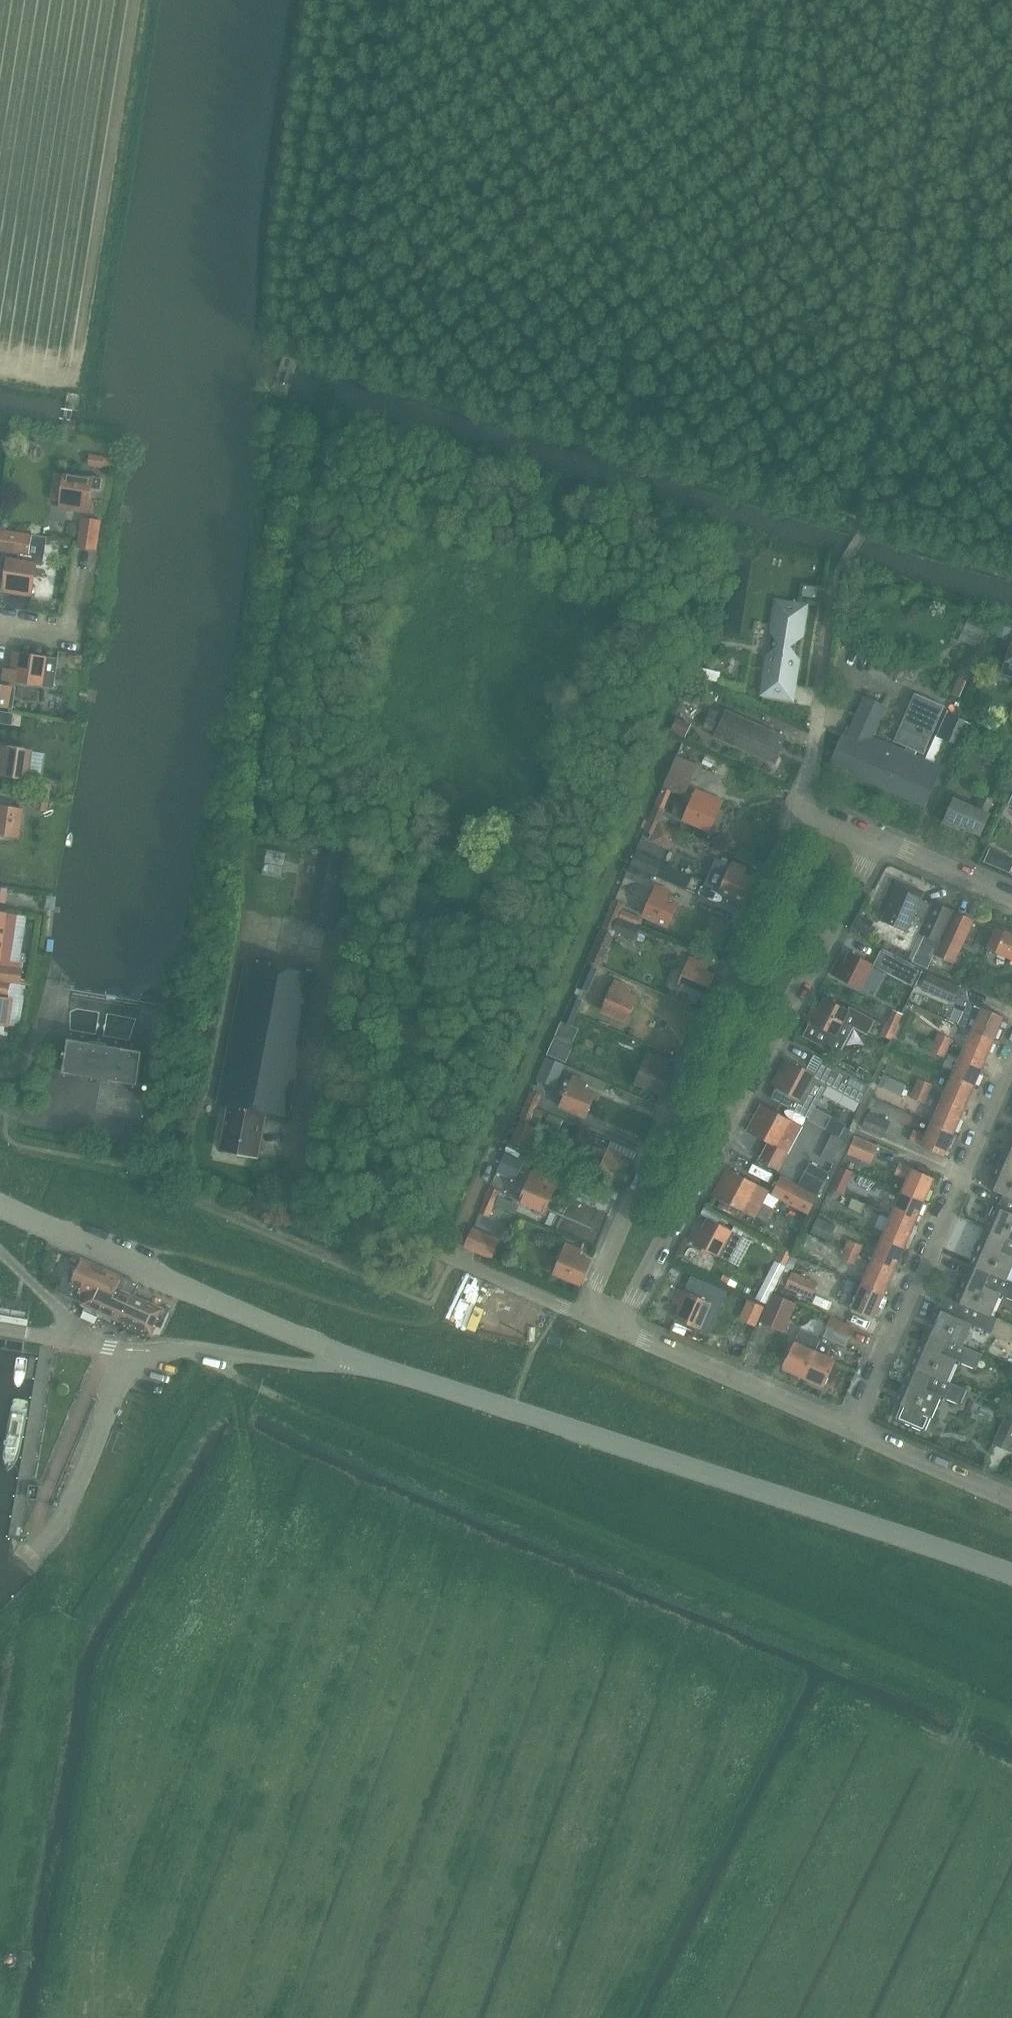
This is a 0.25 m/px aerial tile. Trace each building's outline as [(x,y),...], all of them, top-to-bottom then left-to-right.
[(89,465),(104,467),(106,456),(90,454),(89,465)] [(57,471),(52,499),(73,503),(72,508),(89,511),(93,488),(102,489),(104,477),(95,476),(94,478),(57,471)] [(85,514),(81,542),(81,543),(96,545),(100,516),(85,514)] [(19,554),(19,558),(9,557),(5,585),(16,587),(15,593),(32,596),(37,564),(43,565),(47,537),(32,535),(32,534),(0,530),(0,551),(19,554)] [(818,587),(804,585),(802,596),(816,598),(818,587)] [(761,695),(769,696),(793,699),(807,604),(788,601),(787,602),(776,600),(772,623),(761,695)] [(999,624),(995,636),(1008,640),(1011,628),(999,624)] [(1004,673),(1011,675),(1011,644),(1004,673)] [(3,666),(1,680),(8,681),(9,681),(43,686),(55,688),(59,658),(48,657),(22,653),(13,652),(10,667),(3,666)] [(701,667),(699,677),(718,682),(721,672),(701,667)] [(959,677),(952,694),(960,697),(967,680),(959,677)] [(13,685),(0,683),(0,706),(10,708),(13,685)] [(845,735),(832,765),(925,806),(942,767),(915,755),(917,751),(923,753),(944,706),(915,693),(894,740),(907,746),(906,750),(874,736),(887,707),(864,697),(847,736),(845,735)] [(716,732),(714,737),(774,763),(786,736),(726,710),(724,715),(711,709),(703,726),(716,732)] [(948,712),(937,736),(961,748),(973,724),(948,712)] [(677,716),(671,730),(685,737),(692,723),(677,716)] [(32,749),(0,744),(0,758),(5,759),(3,773),(28,777),(32,749)] [(663,787),(685,796),(699,764),(677,755),(663,787)] [(41,781),(39,796),(50,797),(52,783),(41,781)] [(683,819),(710,831),(724,801),(696,789),(688,806),(678,802),(672,814),(683,819)] [(960,829),(961,826),(980,834),(990,812),(989,812),(994,800),(983,795),(978,807),(955,797),(944,823),(960,829)] [(39,796),(36,810),(47,811),(50,797),(39,796)] [(650,816),(644,830),(655,834),(655,835),(656,835),(661,822),(661,821),(666,809),(664,808),(655,804),(650,816)] [(22,838),(26,809),(0,805),(0,834),(22,838)] [(655,834),(652,840),(653,840),(671,848),(679,830),(661,822),(656,835),(655,835),(655,834)] [(328,843),(313,923),(336,927),(351,847),(328,843)] [(990,847),(984,862),(997,868),(1003,853),(990,847)] [(636,853),(631,865),(654,874),(658,863),(636,853)] [(706,885),(746,903),(756,879),(744,874),(747,868),(733,862),(732,864),(717,858),(706,885)] [(658,863),(654,874),(687,888),(693,874),(659,860),(658,863)] [(626,877),(648,887),(653,875),(630,865),(626,877)] [(894,877),(880,909),(886,912),(883,920),(907,931),(915,915),(924,920),(919,933),(940,942),(953,912),(934,903),(932,906),(921,901),(925,891),(894,877)] [(670,891),(656,885),(643,914),(669,926),(679,902),(667,897),(670,891)] [(602,925),(616,931),(616,932),(635,940),(643,923),(621,913),(625,904),(613,900),(602,925)] [(19,983),(22,984),(24,967),(22,967),(20,967),(21,961),(11,960),(18,914),(7,912),(0,911),(0,980),(19,983)] [(945,935),(936,954),(955,962),(964,943),(974,921),(955,913),(945,935)] [(861,915),(854,929),(868,935),(874,921),(861,915)] [(602,965),(616,932),(616,931),(602,925),(588,959),(602,965)] [(997,927),(988,949),(1011,959),(1011,934),(997,927)] [(881,950),(873,964),(874,965),(898,978),(906,963),(881,950)] [(832,973),(862,989),(874,965),(873,964),(850,952),(844,963),(839,960),(832,973)] [(679,987),(703,998),(705,999),(716,974),(704,969),(707,963),(692,957),(679,987)] [(287,1117),(315,972),(247,958),(219,1103),(229,1105),(220,1150),(258,1158),(266,1113),(287,1117)] [(586,962),(581,974),(593,980),(599,967),(586,962)] [(928,973),(921,989),(925,990),(953,1003),(953,1002),(966,1007),(963,1014),(958,1025),(971,1030),(994,1040),(1004,1017),(982,1007),(982,1008),(981,1007),(969,1002),(969,1000),(967,992),(966,989),(960,987),(928,973)] [(626,993),(629,987),(614,980),(602,1010),(628,1021),(637,998),(626,993)] [(11,983),(0,981),(0,994),(9,995),(11,983)] [(572,995),(567,1006),(568,1007),(579,1011),(584,1000),(573,995),(572,995)] [(10,1026),(14,999),(0,997),(0,1025),(10,1026)] [(811,1020),(803,1036),(840,1055),(854,1027),(867,1034),(874,1021),(875,1019),(874,1019),(850,1007),(849,1010),(826,998),(820,1009),(814,1006),(808,1019),(811,1020)] [(568,1007),(562,1022),(573,1026),(573,1025),(578,1013),(579,1012),(579,1011),(568,1007)] [(893,1009),(887,1021),(897,1027),(903,1014),(893,1009)] [(885,1026),(880,1034),(891,1039),(897,1027),(887,1021),(886,1022),(885,1026)] [(971,1030),(961,1054),(984,1064),(994,1040),(971,1030)] [(938,1032),(934,1042),(949,1048),(953,1038),(938,1032)] [(556,1036),(548,1055),(565,1062),(573,1043),(556,1036)] [(70,1040),(65,1071),(138,1083),(143,1052),(70,1040)] [(945,1057),(949,1048),(934,1042),(930,1051),(945,1057)] [(637,1083),(662,1094),(672,1069),(660,1064),(663,1058),(650,1052),(637,1083)] [(961,1054),(952,1076),(974,1086),(984,1064),(961,1054)] [(548,1057),(538,1079),(555,1087),(565,1064),(566,1064),(548,1056),(548,1057)] [(781,1069),(774,1084),(779,1087),(779,1088),(774,1097),(811,1117),(829,1083),(835,1086),(862,1101),(863,1099),(867,1092),(871,1086),(870,1086),(870,1085),(844,1071),(823,1059),(815,1074),(806,1069),(793,1062),(787,1072),(781,1069)] [(907,1084),(884,1074),(879,1085),(902,1095),(907,1084)] [(596,1093),(585,1088),(587,1082),(573,1076),(560,1105),(586,1117),(596,1093)] [(944,1093),(942,1099),(964,1109),(967,1103),(974,1086),(952,1076),(944,1093)] [(919,1078),(915,1088),(929,1093),(933,1084),(919,1078)] [(925,1103),(929,1093),(915,1088),(911,1097),(925,1103)] [(531,1090),(525,1103),(537,1109),(543,1095),(531,1090)] [(937,1110),(932,1122),(955,1132),(960,1119),(964,1109),(942,1099),(937,1110)] [(522,1117),(511,1140),(528,1147),(537,1127),(530,1124),(537,1109),(525,1103),(520,1116),(522,1117)] [(766,1109),(760,1106),(748,1129),(769,1141),(760,1158),(780,1169),(802,1127),(767,1108),(766,1109)] [(869,1112),(862,1126),(885,1136),(891,1122),(869,1112)] [(548,1115),(542,1129),(558,1135),(563,1121),(548,1115)] [(832,1116),(825,1128),(844,1139),(851,1127),(832,1116)] [(914,1130),(909,1140),(922,1145),(922,1146),(944,1156),(952,1137),(955,1132),(932,1122),(930,1127),(926,1135),(914,1130)] [(1003,1149),(1011,1153),(1011,1130),(1003,1149)] [(832,1134),(827,1145),(838,1151),(844,1140),(832,1134)] [(878,1146),(856,1137),(855,1136),(848,1153),(871,1163),(878,1146)] [(596,1178),(622,1189),(632,1165),(621,1161),(623,1155),(608,1149),(596,1178)] [(1003,1194),(1011,1198),(1011,1153),(1003,1149),(987,1187),(1003,1194)] [(506,1152),(499,1169),(497,1173),(516,1181),(525,1160),(506,1152)] [(806,1169),(801,1179),(808,1183),(805,1188),(819,1195),(826,1182),(831,1173),(830,1173),(829,1172),(823,1169),(810,1162),(806,1169)] [(909,1179),(903,1192),(924,1201),(935,1178),(900,1163),(896,1173),(909,1179)] [(840,1165),(831,1188),(844,1194),(854,1171),(840,1165)] [(714,1194),(744,1210),(757,1216),(770,1191),(728,1168),(714,1194)] [(546,1172),(545,1175),(533,1170),(520,1201),(545,1212),(557,1186),(556,1186),(559,1178),(546,1172)] [(780,1177),(771,1194),(809,1214),(818,1198),(818,1197),(819,1195),(805,1188),(781,1175),(780,1177)] [(490,1187),(484,1201),(485,1201),(494,1205),(499,1192),(500,1191),(498,1190),(491,1187),(490,1187)] [(903,1192),(894,1214),(915,1223),(924,1201),(903,1192)] [(869,1194),(865,1203),(879,1209),(883,1200),(869,1194)] [(984,1229),(1011,1240),(1011,1198),(1003,1194),(997,1207),(994,1206),(984,1229)] [(879,1209),(865,1203),(853,1198),(849,1207),(875,1219),(879,1209)] [(484,1201),(480,1213),(490,1217),(494,1205),(484,1201)] [(894,1214),(883,1238),(904,1249),(915,1223),(894,1214)] [(818,1217),(811,1232),(830,1240),(836,1225),(818,1217)] [(696,1226),(689,1239),(720,1256),(730,1261),(743,1236),(733,1232),(709,1218),(703,1229),(696,1226)] [(473,1227),(465,1247),(492,1258),(500,1239),(473,1227)] [(969,1265),(1007,1280),(1011,1268),(1011,1240),(984,1229),(969,1265)] [(845,1249),(859,1255),(864,1246),(840,1235),(836,1245),(845,1249)] [(883,1238),(873,1261),(894,1271),(904,1249),(883,1238)] [(555,1273),(581,1284),(591,1260),(580,1255),(582,1249),(568,1243),(555,1273)] [(782,1248),(776,1261),(786,1266),(792,1254),(792,1253),(782,1248)] [(855,1265),(859,1255),(845,1249),(841,1259),(855,1265)] [(73,1286),(69,1295),(83,1301),(82,1303),(86,1305),(83,1310),(147,1339),(150,1334),(152,1335),(157,1326),(160,1328),(162,1328),(166,1321),(164,1320),(160,1318),(164,1310),(131,1294),(136,1283),(123,1278),(123,1277),(83,1259),(82,1261),(71,1285),(73,1286)] [(873,1261),(864,1284),(885,1293),(894,1271),(873,1261)] [(773,1265),(766,1279),(777,1284),(777,1285),(784,1270),(773,1265)] [(954,1300),(992,1316),(1001,1294),(1011,1299),(1011,1282),(1007,1280),(969,1265),(954,1300)] [(794,1272),(787,1287),(811,1297),(817,1283),(794,1272)] [(724,1275),(720,1281),(727,1285),(731,1278),(724,1275)] [(845,1292),(840,1302),(854,1307),(875,1316),(885,1293),(864,1284),(851,1278),(847,1287),(845,1292)] [(761,1288),(756,1298),(767,1303),(772,1294),(777,1284),(766,1279),(761,1288)] [(711,1303),(681,1289),(675,1303),(681,1306),(676,1317),(700,1328),(711,1303)] [(775,1293),(762,1320),(785,1330),(797,1302),(775,1293)] [(936,1307),(926,1329),(963,1345),(972,1324),(991,1332),(998,1318),(992,1316),(954,1300),(944,1296),(938,1308),(936,1307)] [(748,1299),(739,1319),(756,1326),(765,1306),(748,1299)] [(821,1338),(804,1377),(825,1386),(836,1360),(828,1356),(832,1345),(827,1343),(830,1339),(846,1346),(854,1326),(831,1316),(822,1339),(821,1338)] [(996,1334),(1011,1341),(1011,1325),(1001,1321),(996,1334)] [(926,1329),(910,1366),(948,1381),(957,1360),(976,1368),(982,1354),(963,1345),(926,1329)] [(795,1342),(784,1368),(804,1377),(821,1338),(801,1330),(795,1342)] [(740,1333),(735,1343),(747,1349),(752,1339),(740,1333)] [(894,1403),(902,1406),(896,1420),(925,1432),(941,1396),(961,1404),(967,1389),(948,1381),(910,1366),(894,1403)] [(995,1443),(1009,1449),(1011,1443),(1011,1411),(1009,1409),(1007,1414),(995,1443)] [(40,1486),(30,1485),(28,1498),(38,1499),(40,1486)]
